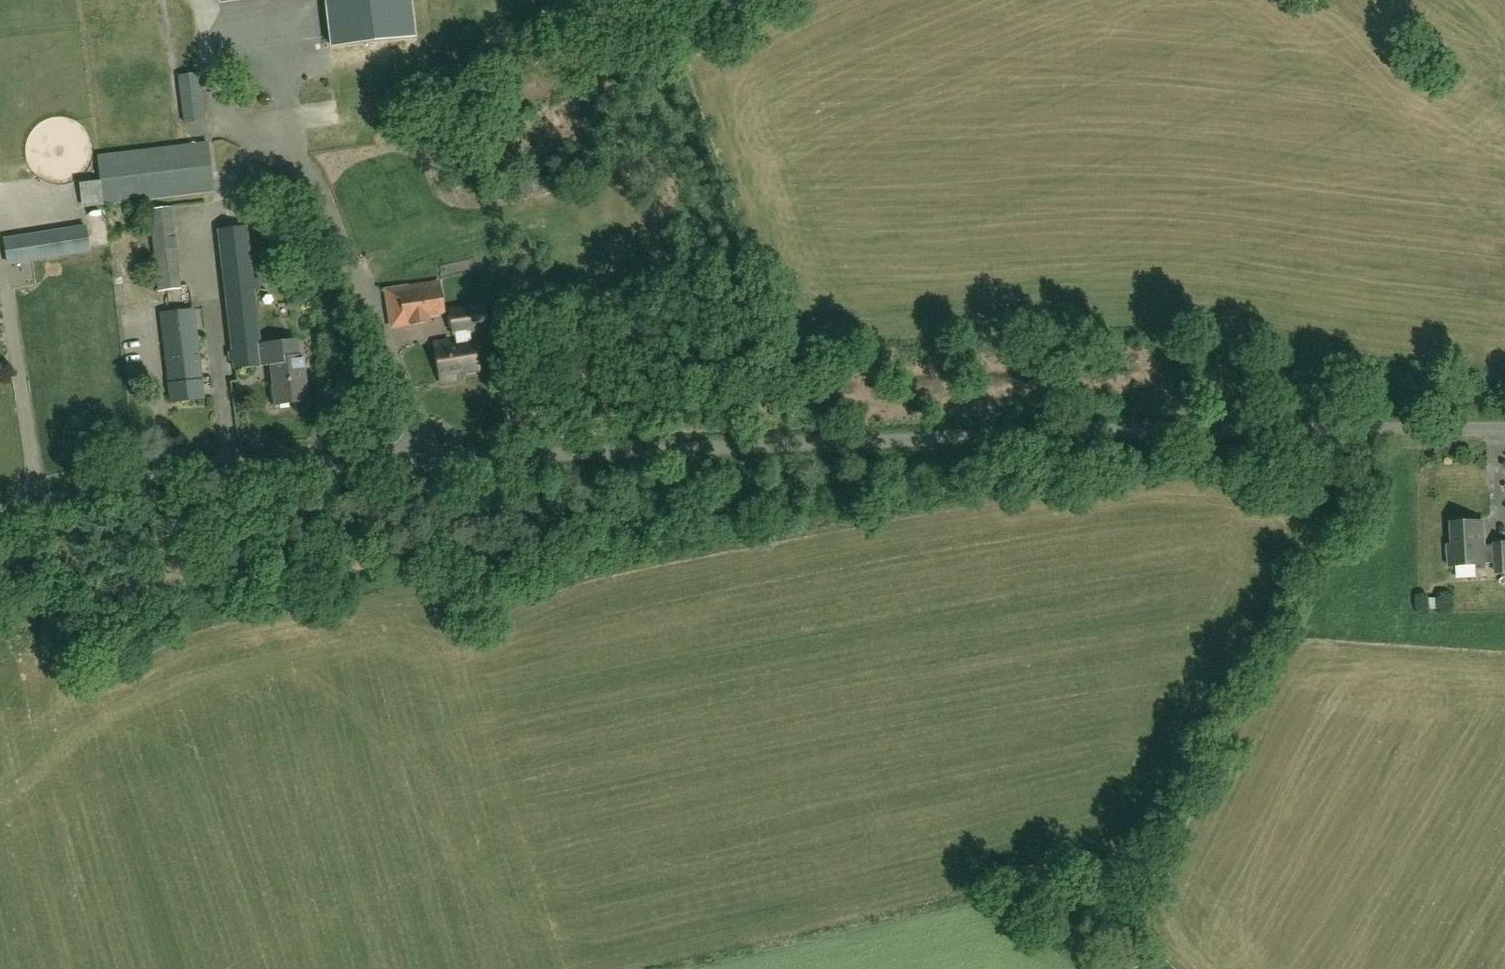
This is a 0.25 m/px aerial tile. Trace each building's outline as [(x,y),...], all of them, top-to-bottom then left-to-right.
[(183,123),(206,120),(200,72),(178,74),(183,123)] [(104,204),(213,191),(207,142),(98,155),(104,204)] [(157,292),(182,289),(171,205),(148,208),(157,292)] [(252,279),(246,225),(218,228),(233,369),(271,364),(276,404),(307,401),(302,354),(299,354),(297,339),(259,343),(253,289),(261,289),(261,278),(252,279)] [(7,261),(90,248),(87,227),(4,241),(7,261)] [(426,315),(443,312),(439,288),(408,293),(407,287),(386,291),(388,301),(408,298),(409,308),(412,323),(427,321),(426,315)] [(471,342),(468,329),(486,326),(482,304),(449,309),(453,332),(454,331),(457,345),(448,346),(447,341),(435,343),(441,380),(453,378),(452,373),(477,369),(473,342),(471,342)] [(171,401),(203,397),(193,308),(161,312),(171,401)] [(1469,517),(1452,518),(1453,544),(1449,544),(1450,565),(1487,563),(1487,562),(1497,562),(1497,572),(1504,571),(1504,542),(1496,543),(1496,544),(1486,544),(1485,520),(1469,521),(1469,517)]
